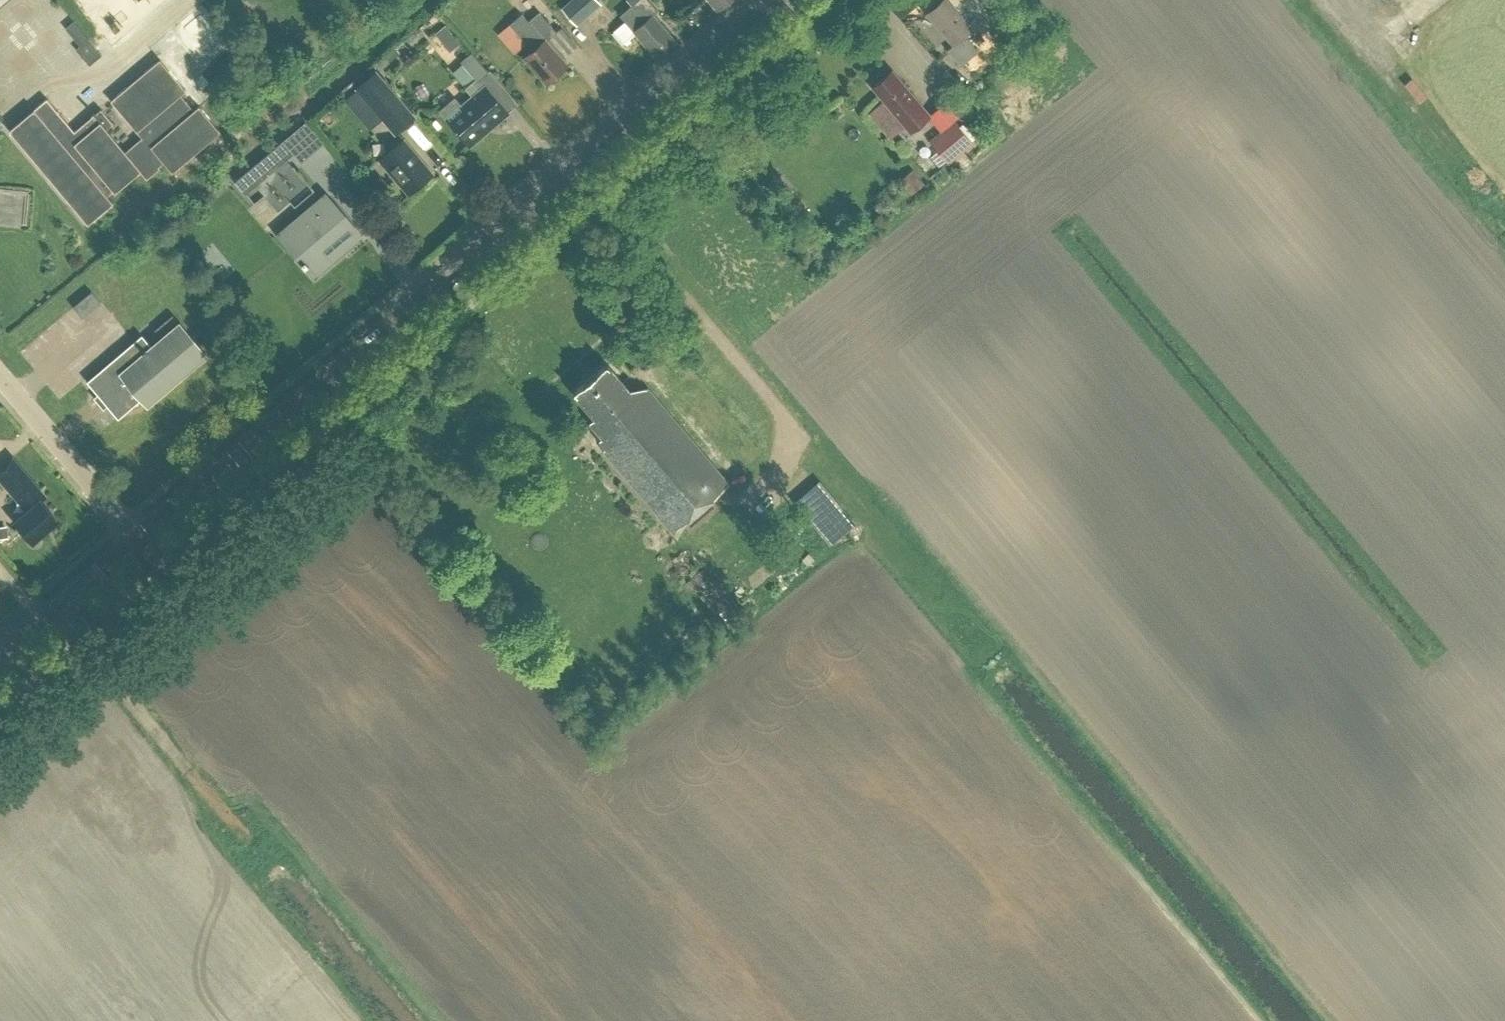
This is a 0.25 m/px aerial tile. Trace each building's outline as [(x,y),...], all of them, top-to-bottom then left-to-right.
[(574,23),(598,2),(596,0),(569,0),(561,7),(574,23)] [(658,59),(677,42),(653,13),(657,9),(649,0),(627,0),(631,4),(619,14),(658,59)] [(948,0),(942,0),(927,13),(954,44),(947,49),(961,65),(978,51),(964,35),(972,29),(948,0)] [(534,49),(525,56),(546,82),(568,64),(547,40),(557,30),(539,10),(517,30),(534,49)] [(102,54),(73,21),(65,27),(80,45),(76,48),(89,65),(102,54)] [(444,26),(435,33),(441,40),(450,32),(444,26)] [(476,81),(487,72),(470,52),(460,61),(476,81)] [(9,129),(88,223),(113,201),(109,196),(141,169),(148,177),(164,163),(172,171),(220,131),(199,105),(193,110),(180,94),(185,90),(159,59),(110,100),(142,137),(123,153),(103,130),(112,122),(101,108),(74,131),(47,98),(9,129)] [(356,87),(395,133),(415,116),(376,70),(356,87)] [(897,116),(909,130),(928,114),(916,100),(917,99),(892,70),(872,86),(897,116)] [(447,116),(470,144),(508,112),(485,84),(463,103),(456,95),(440,109),(447,116)] [(931,139),(950,161),(975,141),(957,118),(931,139)] [(305,121),(236,180),(246,192),(294,152),(301,160),(322,142),(305,121)] [(405,137),(380,159),(409,193),(434,172),(405,137)] [(359,233),(327,196),(282,235),(313,272),(359,233)] [(73,306),(82,317),(101,301),(92,291),(73,306)] [(142,335),(88,381),(118,417),(142,397),(147,403),(206,353),(180,322),(151,346),(142,335)] [(595,415),(590,420),(603,435),(600,438),(607,446),(604,448),(674,530),(728,483),(646,386),(646,387),(629,388),(607,363),(574,391),(595,415)] [(33,539),(58,518),(41,498),(45,495),(12,457),(0,466),(0,477),(27,510),(16,519),(33,539)] [(11,536),(10,524),(0,525),(0,537),(11,536)] [(718,610),(724,617),(736,608),(730,601),(718,610)]
